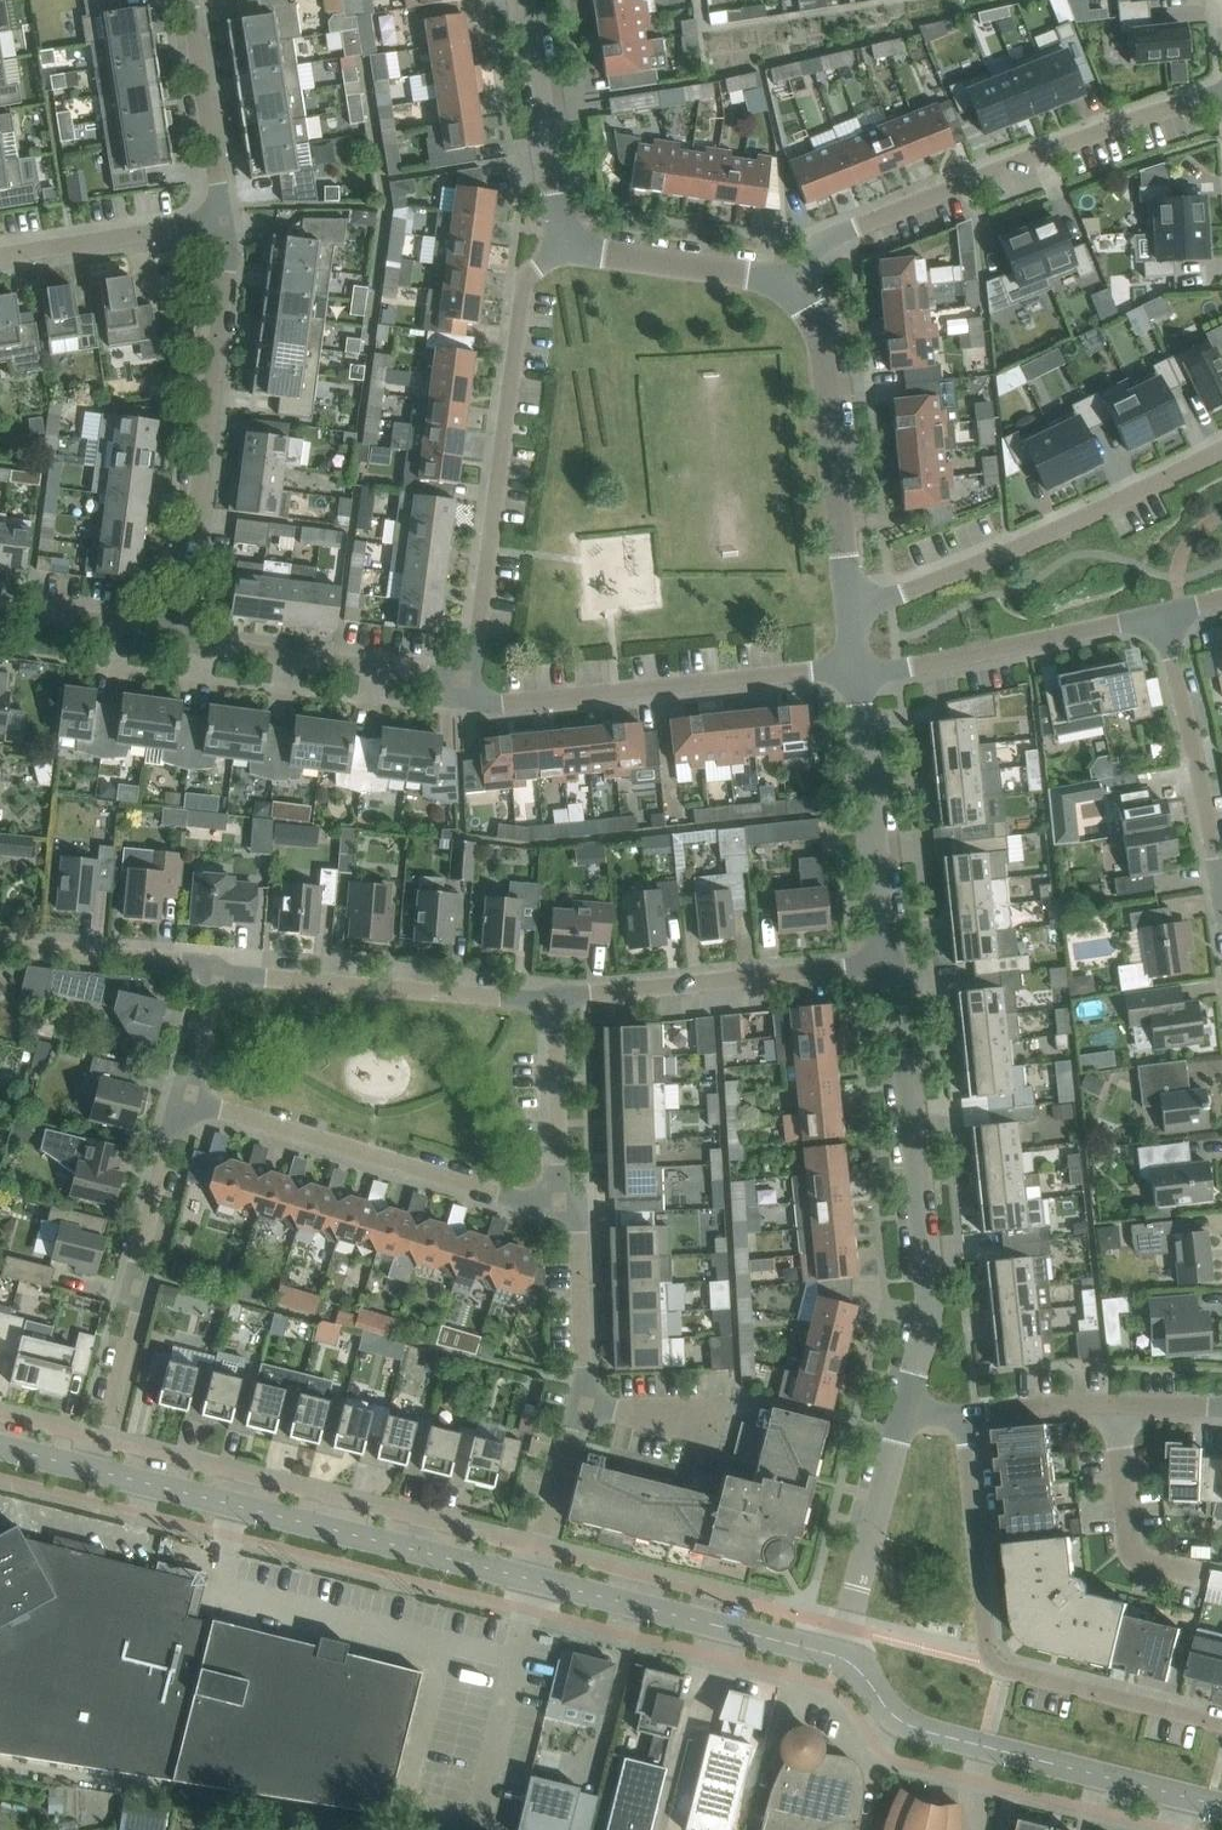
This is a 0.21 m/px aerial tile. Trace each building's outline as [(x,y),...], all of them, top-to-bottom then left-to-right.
[(9,32),(4,0),(0,0),(0,33),(9,32)] [(86,44),(152,34),(150,24),(156,23),(154,10),(154,8),(148,9),(148,6),(146,7),(120,12),(118,0),(83,0),(86,17),(81,18),(86,44)] [(226,21),(230,49),(292,39),(292,38),(299,37),(294,3),(287,5),(286,0),(258,0),(237,3),(240,20),(228,22),(227,21),(226,21)] [(343,13),(344,18),(355,16),(358,16),(356,0),(341,0),(343,13)] [(422,6),(456,1),(461,0),(404,0),(406,9),(422,6)] [(597,23),(647,16),(645,2),(639,3),(638,0),(593,0),(597,23)] [(818,0),(799,0),(798,0),(800,12),(819,9),(818,0)] [(819,9),(838,6),(837,0),(818,0),(819,9)] [(1119,18),(1149,15),(1147,0),(1152,0),(1117,0),(1119,18)] [(422,6),(428,48),(467,42),(463,15),(458,15),(456,1),(422,6)] [(765,5),(745,8),(747,20),(766,17),(765,5)] [(1007,7),(992,10),(995,21),(1010,18),(1007,7)] [(747,20),(745,8),(726,11),(728,23),(747,20)] [(995,21),(992,10),(977,14),(980,25),(995,21)] [(329,33),(340,32),(357,30),(355,16),(344,18),(343,13),(332,15),(328,22),(329,33)] [(1149,15),(1119,18),(1121,33),(1126,33),(1129,64),(1187,58),(1186,52),(1190,52),(1188,32),(1184,33),(1183,27),(1150,30),(1149,15)] [(597,23),(601,49),(645,42),(643,30),(649,29),(647,16),(597,23)] [(679,21),(682,36),(697,34),(694,19),(679,21)] [(1060,43),(1036,52),(1057,105),(1058,105),(1058,104),(1082,94),(1079,86),(1093,81),(1086,64),(1070,22),(1061,26),(1054,29),(1060,43)] [(372,28),(357,30),(360,44),(374,41),(372,28)] [(357,30),(340,32),(343,58),(361,56),(360,44),(357,30)] [(90,45),(94,70),(156,60),(152,34),(86,44),(86,45),(90,45)] [(230,49),(234,75),(296,66),(292,39),(230,49)] [(645,42),(601,49),(605,77),(617,76),(619,90),(658,85),(655,69),(649,70),(647,56),(653,55),(653,54),(664,52),(662,39),(645,42)] [(899,39),(885,43),(888,57),(902,54),(899,39)] [(428,48),(432,73),(432,74),(471,68),(471,67),(467,42),(428,48)] [(888,57),(885,43),(870,46),(873,60),(888,57)] [(38,52),(40,66),(55,64),(53,49),(38,52)] [(848,52),(834,55),(837,70),(852,67),(848,52)] [(1036,52),(1011,62),(1015,73),(1016,73),(1033,114),(1056,105),(1056,106),(1057,105),(1036,52)] [(837,70),(834,55),(819,58),(822,73),(837,70)] [(0,60),(0,107),(21,104),(18,85),(6,87),(2,60),(0,60)] [(94,70),(98,96),(112,94),(160,86),(156,60),(94,70)] [(799,62),(785,65),(788,79),(803,76),(799,62)] [(788,79),(785,65),(770,69),(773,83),(788,79)] [(234,75),(238,101),(300,91),(296,66),(234,75)] [(436,100),(475,94),(483,93),(478,66),(471,67),(471,68),(432,74),(432,73),(420,75),(422,87),(434,85),(436,100)] [(371,69),(373,83),(387,81),(385,67),(371,69)] [(341,70),(343,85),(358,82),(356,68),(341,70)] [(989,71),(949,87),(959,114),(973,109),(983,134),(1007,124),(1007,125),(1008,124),(992,83),(993,82),(989,71)] [(754,73),(739,76),(742,90),(757,87),(754,73)] [(993,82),(992,83),(1008,124),(1010,124),(1010,123),(1033,114),(1016,73),(1015,73),(993,82)] [(49,76),(52,91),(66,89),(64,74),(49,76)] [(742,90),(739,76),(724,79),(728,93),(742,90)] [(387,81),(373,83),(375,95),(389,93),(387,81)] [(712,83),(697,85),(699,99),(714,97),(712,83)] [(98,96),(102,121),(164,112),(162,100),(168,99),(166,86),(166,85),(160,86),(112,94),(98,96)] [(699,99),(697,85),(682,88),(684,102),(699,99)] [(238,101),(242,127),(304,117),(300,91),(238,101)] [(633,95),(636,112),(661,108),(659,91),(633,95)] [(345,96),(347,110),(362,108),(360,94),(345,96)] [(436,100),(440,124),(440,125),(479,119),(475,94),(436,100)] [(377,107),(381,135),(396,132),(391,105),(377,107)] [(937,105),(912,114),(928,156),(953,146),(937,105)] [(362,108),(347,110),(350,125),(364,123),(362,108)] [(102,121),(106,148),(168,138),(166,126),(172,125),(170,112),(170,111),(164,112),(102,121)] [(55,114),(58,128),(72,126),(70,112),(55,114)] [(18,159),(11,114),(0,116),(0,162),(18,159)] [(912,114),(887,124),(904,166),(928,156),(912,114)] [(242,127),(246,153),(308,143),(304,117),(242,127)] [(440,125),(440,124),(425,126),(427,138),(442,136),(445,152),(437,154),(440,168),(476,162),(474,147),(483,146),(479,119),(440,125)] [(887,124),(863,134),(879,175),(904,166),(887,124)] [(72,126),(58,128),(60,143),(74,140),(72,126)] [(631,189),(659,193),(667,143),(653,141),(652,147),(638,145),(639,138),(615,135),(615,130),(613,130),(618,159),(619,161),(619,162),(621,163),(622,164),(623,165),(634,167),(631,189)] [(396,132),(381,135),(387,176),(403,173),(398,145),(396,132)] [(863,134),(838,144),(854,185),(879,175),(863,134)] [(168,138),(106,148),(113,191),(147,186),(144,169),(171,165),(172,165),(168,138)] [(308,143),(246,153),(250,180),(252,180),(252,179),(278,175),(281,192),(315,187),(308,143)] [(659,193),(685,197),(691,153),(679,152),(680,145),(667,143),(659,193)] [(838,144),(813,154),(830,195),(854,185),(838,144)] [(685,197),(711,201),(718,151),(705,149),(704,155),(691,153),(685,197)] [(711,201),(737,205),(743,161),(731,159),(732,153),(718,151),(711,201)] [(830,195),(813,154),(789,163),(805,205),(830,195)] [(743,161),(737,205),(764,209),(771,158),(757,156),(756,163),(743,161)] [(0,162),(0,209),(37,203),(34,184),(22,186),(18,159),(0,162)] [(1168,186),(1166,163),(1140,172),(1141,187),(1168,186)] [(414,180),(388,185),(391,197),(404,194),(416,192),(414,180)] [(324,202),(339,202),(339,186),(323,186),(324,202)] [(1147,203),(1149,232),(1209,228),(1207,209),(1203,209),(1203,199),(1170,201),(1169,186),(1138,188),(1139,203),(1147,203)] [(456,187),(453,214),(491,219),(495,192),(456,187)] [(391,197),(393,210),(407,207),(404,194),(391,197)] [(435,238),(449,240),(488,245),(491,219),(453,214),(438,212),(435,238)] [(269,263),(268,264),(330,272),(334,246),(343,248),(346,220),(303,219),(300,240),(273,237),(274,236),(272,236),(270,249),(265,249),(263,261),(263,263),(269,263)] [(392,219),(390,233),(404,234),(406,221),(392,219)] [(1044,219),(1026,227),(1049,283),(1049,282),(1076,272),(1079,279),(1093,273),(1082,245),(1068,250),(1056,219),(1046,223),(1044,219)] [(1049,283),(1026,227),(1008,234),(1009,238),(1000,242),(1012,272),(986,283),(989,314),(990,314),(989,309),(1007,302),(1009,306),(1052,289),(1049,282),(1049,283)] [(1209,228),(1149,232),(1150,262),(1143,263),(1144,278),(1174,276),(1174,261),(1207,259),(1206,248),(1210,248),(1209,228)] [(404,234),(390,233),(389,243),(403,245),(404,234)] [(435,238),(431,265),(446,267),(446,266),(485,271),(488,245),(449,240),(435,238)] [(958,251),(961,282),(977,281),(974,250),(958,251)] [(387,257),(383,285),(397,286),(400,259),(387,257)] [(878,262),(881,291),(932,285),(930,272),(924,272),(922,257),(878,262)] [(268,264),(265,289),(327,298),(330,272),(268,264)] [(446,267),(442,292),(481,297),(485,271),(446,266),(446,267)] [(99,282),(109,346),(157,339),(151,305),(135,308),(130,277),(99,282)] [(977,281),(961,282),(962,295),(978,294),(977,281)] [(397,286),(383,285),(381,296),(395,299),(397,286)] [(881,291),(883,317),(928,312),(926,299),(933,299),(932,285),(881,291)] [(71,286),(40,291),(48,342),(50,355),(81,351),(98,348),(93,314),(76,317),(71,286)] [(353,286),(351,301),(366,303),(368,288),(353,286)] [(265,289),(262,315),(324,323),(327,298),(265,289)] [(427,333),(450,335),(464,337),(466,323),(478,324),(481,297),(442,292),(428,291),(423,332),(427,332),(427,333)] [(11,361),(14,375),(42,371),(35,323),(18,326),(13,295),(0,297),(0,363),(11,361)] [(1162,297),(1141,307),(1148,321),(1169,310),(1162,297)] [(366,303),(351,301),(349,315),(364,317),(366,303)] [(883,317),(886,343),(937,337),(936,324),(929,325),(928,312),(883,317)] [(262,315),(258,341),(320,349),(324,323),(262,315)] [(981,317),(966,319),(968,334),(982,333),(981,317)] [(1205,336),(1207,340),(1213,351),(1221,347),(1221,328),(1205,336)] [(435,349),(432,375),(471,380),(474,353),(448,350),(450,335),(427,333),(425,348),(435,349)] [(968,334),(958,335),(960,350),(984,348),(983,333),(982,333),(968,334)] [(904,370),(905,385),(941,381),(940,365),(933,365),(932,352),(938,351),(937,337),(886,343),(889,371),(904,370)] [(344,353),(359,355),(361,340),(346,338),(344,353)] [(1166,360),(1179,387),(1192,381),(1207,411),(1212,408),(1214,412),(1221,408),(1221,362),(1219,363),(1218,361),(1213,351),(1207,340),(1166,360)] [(258,341),(255,367),(317,375),(320,349),(258,341)] [(374,353),(372,367),(386,369),(388,355),(374,353)] [(1126,379),(1125,380),(1155,440),(1172,432),(1171,428),(1180,424),(1166,394),(1179,387),(1166,360),(1152,367),(1155,373),(1129,386),(1126,379)] [(350,365),(348,380),(363,382),(365,367),(350,365)] [(317,375),(255,367),(251,395),(253,395),(253,394),(280,398),(277,415),(311,419),(317,375)] [(386,369),(372,367),(369,393),(383,395),(386,369)] [(432,375),(428,401),(467,406),(471,380),(432,375)] [(1125,380),(1085,399),(1098,427),(1111,420),(1126,450),(1135,445),(1137,449),(1155,440),(1125,380)] [(892,401),(895,430),(946,425),(945,411),(938,412),(937,398),(943,397),(941,381),(905,385),(907,399),(892,401)] [(369,393),(365,419),(380,421),(383,395),(369,393)] [(51,398),(46,434),(57,436),(63,399),(51,398)] [(410,425),(425,427),(464,432),(467,406),(428,401),(414,399),(410,425)] [(1074,413),(1047,426),(1074,480),(1091,471),(1089,468),(1099,463),(1085,433),(1098,427),(1085,399),(1071,406),(1074,413)] [(975,406),(977,421),(992,420),(990,404),(975,406)] [(102,414),(99,441),(154,448),(158,422),(102,414)] [(41,419),(29,421),(31,434),(43,432),(41,419)] [(380,421),(365,419),(363,432),(378,434),(380,421)] [(992,420),(977,421),(979,435),(993,434),(992,420)] [(895,430),(898,456),(942,451),(941,438),(947,438),(946,425),(895,430)] [(1074,480),(1047,426),(1020,439),(1017,432),(1003,439),(1017,466),(1030,460),(1045,490),(1054,485),(1056,488),(1074,480)] [(425,427),(421,453),(460,458),(464,432),(425,427)] [(243,460),(284,465),(299,467),(302,440),(246,433),(243,460)] [(343,447),(354,448),(356,434),(345,433),(343,447)] [(57,436),(46,434),(44,448),(56,450),(57,436)] [(1003,439),(1001,439),(1005,478),(1020,471),(1017,466),(1003,439)] [(99,441),(95,467),(151,474),(154,448),(99,441)] [(358,445),(356,461),(367,463),(369,446),(362,445),(358,445)] [(407,451),(401,492),(443,498),(445,483),(457,485),(460,458),(421,453),(407,451)] [(898,456),(901,482),(951,476),(950,463),(943,464),(942,451),(898,456)] [(981,458),(983,473),(997,472),(996,456),(981,458)] [(243,460),(239,486),(280,491),(284,465),(243,460)] [(50,461),(49,475),(60,476),(62,463),(54,462),(50,461)] [(92,493),(106,495),(147,500),(151,474),(95,467),(92,493)] [(9,482),(11,471),(0,470),(0,481),(9,482)] [(11,471),(9,482),(39,486),(41,475),(11,471)] [(337,486),(349,488),(351,474),(339,472),(337,486)] [(997,472),(983,473),(984,487),(999,486),(997,472)] [(951,476),(901,482),(903,510),(923,508),(925,532),(956,520),(954,504),(948,505),(946,490),(953,490),(951,476)] [(280,491),(239,486),(232,485),(229,511),(286,519),(290,492),(280,491)] [(401,492),(397,520),(451,528),(455,501),(443,499),(443,498),(401,492)] [(106,495),(103,521),(144,526),(147,500),(106,495)] [(339,499),(337,519),(349,520),(352,501),(339,499)] [(45,500),(44,513),(55,515),(57,501),(45,500)] [(371,517),(373,504),(360,502),(358,514),(371,517)] [(55,515),(44,513),(42,527),(53,528),(55,515)] [(371,517),(358,514),(356,529),(370,531),(371,517)] [(0,553),(0,567),(6,568),(5,575),(24,577),(31,521),(5,518),(0,553)] [(236,520),(233,543),(266,547),(269,524),(236,520)] [(397,520),(393,546),(448,554),(451,528),(397,520)] [(103,521),(100,546),(100,547),(140,552),(144,526),(103,521)] [(295,527),(281,526),(280,537),(294,539),(295,527)] [(300,544),(319,546),(321,529),(301,527),(300,544)] [(321,529),(319,546),(339,548),(341,531),(321,529)] [(40,539),(39,550),(52,552),(53,541),(40,539)] [(100,547),(100,546),(88,545),(84,572),(137,579),(140,552),(100,547)] [(389,573),(404,574),(445,580),(448,554),(393,546),(389,573)] [(353,553),(351,567),(362,569),(364,555),(353,553)] [(36,570),(49,572),(51,559),(38,557),(36,570)] [(230,616),(257,620),(264,562),(264,561),(263,565),(237,562),(230,616)] [(257,620),(283,623),(290,565),(264,562),(257,620)] [(283,623),(309,626),(314,585),(313,585),(315,568),(290,565),(283,623)] [(351,567),(347,593),(359,595),(359,594),(362,569),(351,567)] [(404,574),(400,600),(441,606),(445,580),(404,574)] [(314,585),(309,626),(335,630),(341,589),(314,585)] [(359,595),(347,593),(344,620),(359,623),(361,609),(364,609),(366,595),(359,594),(359,595)] [(441,606),(400,600),(397,627),(438,632),(441,606)] [(1214,652),(1215,657),(1203,660),(1208,681),(1220,679),(1221,690),(1221,650),(1214,652)] [(1125,662),(1091,669),(1101,716),(1102,716),(1132,710),(1134,721),(1152,717),(1142,670),(1128,673),(1125,662)] [(1101,716),(1091,669),(1057,677),(1059,687),(1044,690),(1054,737),(1104,727),(1102,716),(1101,716)] [(5,732),(9,693),(5,693),(7,675),(0,674),(0,732),(5,732)] [(76,752),(100,759),(107,711),(92,709),(95,692),(64,688),(56,749),(76,752)] [(928,723),(931,750),(977,745),(975,720),(997,718),(993,693),(946,703),(948,721),(928,723)] [(129,745),(146,747),(152,699),(123,696),(121,712),(107,711),(100,759),(125,758),(129,745)] [(163,763),(187,771),(193,722),(179,720),(181,703),(152,699),(146,747),(162,750),(163,763)] [(805,706),(777,709),(781,760),(795,758),(794,752),(809,750),(805,706)] [(216,757),(232,759),(239,711),(210,707),(208,724),(193,722),(187,771),(212,769),(216,757)] [(777,709),(751,711),(755,756),(767,755),(768,761),(781,760),(777,709)] [(249,774),(273,782),(280,733),(265,731),(267,714),(239,711),(232,759),(249,761),(249,774)] [(751,711),(724,714),(729,765),(742,764),(742,757),(755,756),(751,711)] [(724,714),(698,717),(703,768),(704,768),(703,762),(715,760),(716,767),(729,765),(724,714)] [(703,768),(698,717),(670,720),(674,765),(689,763),(690,769),(703,768)] [(303,768),(319,770),(325,722),(296,718),(294,735),(280,733),(273,782),(299,781),(303,768)] [(336,786),(360,793),(366,744),(352,742),(354,726),(325,722),(319,770),(335,772),(336,786)] [(640,723),(611,726),(616,777),(630,776),(629,769),(659,766),(656,732),(641,733),(640,723)] [(611,726),(585,729),(590,773),(603,772),(603,778),(616,777),(611,726)] [(389,779),(405,781),(412,733),(383,729),(380,746),(366,744),(360,793),(385,792),(389,779)] [(585,729),(559,731),(564,782),(578,781),(577,774),(590,773),(585,729)] [(559,731),(533,734),(538,778),(551,777),(551,784),(564,782),(559,731)] [(412,733),(405,781),(422,783),(422,797),(445,804),(458,804),(456,756),(438,754),(440,737),(412,733)] [(533,734),(507,737),(512,788),(526,786),(525,780),(538,778),(533,734)] [(512,788),(507,737),(479,740),(481,760),(462,761),(463,793),(486,792),(485,790),(512,788)] [(931,750),(934,776),(980,771),(980,770),(977,745),(931,750)] [(1024,752),(1026,767),(1038,765),(1037,750),(1024,752)] [(34,754),(33,765),(51,767),(52,756),(34,754)] [(1038,765),(1026,767),(1028,782),(1040,780),(1038,765)] [(934,776),(937,802),(982,797),(981,784),(999,782),(997,769),(980,770),(980,771),(934,776)] [(1116,795),(1123,836),(1168,828),(1168,827),(1164,802),(1150,804),(1148,790),(1138,791),(1135,774),(1097,780),(1100,798),(1116,795)] [(1091,781),(1047,789),(1053,847),(1072,845),(1077,844),(1073,803),(1100,798),(1097,780),(1091,781)] [(200,796),(185,795),(184,809),(198,811),(200,796)] [(959,827),(960,841),(1006,836),(1005,822),(985,824),(982,797),(937,802),(939,829),(959,827)] [(786,801),(787,815),(802,813),(801,800),(786,801)] [(772,802),(759,804),(760,818),(774,816),(772,802)] [(760,818),(759,804),(746,805),(747,819),(760,818)] [(720,807),(707,808),(708,823),(721,822),(720,807)] [(164,808),(163,825),(184,827),(186,810),(164,808)] [(708,823),(707,808),(694,810),(695,824),(708,823)] [(662,813),(650,815),(652,826),(664,825),(662,813)] [(635,816),(620,817),(622,831),(637,830),(635,816)] [(622,831),(620,817),(606,819),(607,833),(622,831)] [(249,854),(270,856),(273,820),(252,818),(249,854)] [(817,820),(768,824),(770,844),(819,839),(817,820)] [(583,821),(568,823),(570,837),(584,835),(583,821)] [(570,837),(568,823),(554,824),(555,839),(570,837)] [(496,838),(511,840),(512,825),(498,824),(496,838)] [(512,825),(511,840),(525,842),(527,827),(512,825)] [(1168,828),(1123,836),(1130,877),(1113,879),(1116,896),(1154,890),(1152,873),(1162,872),(1159,857),(1176,854),(1171,827),(1168,827),(1168,828)] [(338,854),(353,856),(355,830),(340,828),(338,854)] [(746,846),(744,828),(717,831),(720,859),(725,858),(726,875),(713,876),(714,893),(695,895),(700,941),(734,937),(730,904),(745,902),(742,878),(742,874),(749,873),(746,846)] [(30,858),(32,839),(0,836),(0,855),(30,858)] [(942,858),(945,885),(1006,878),(1004,864),(1009,863),(1006,836),(960,841),(962,856),(942,858)] [(449,880),(472,882),(475,843),(452,841),(449,880)] [(98,857),(115,858),(116,848),(99,846),(98,857)] [(178,898),(179,889),(182,856),(154,853),(152,872),(129,870),(124,917),(158,920),(161,896),(178,898)] [(774,893),(779,933),(828,928),(825,905),(830,905),(829,893),(824,894),(824,888),(823,888),(820,857),(798,859),(801,891),(774,893)] [(93,913),(95,889),(98,861),(62,858),(57,909),(93,913)] [(282,885),(278,931),(317,934),(319,905),(334,906),(337,871),(321,869),(319,888),(282,885)] [(191,923),(220,926),(220,919),(253,922),(256,886),(231,884),(232,878),(195,875),(191,923)] [(418,891),(414,942),(452,945),(455,915),(458,916),(459,894),(443,893),(444,880),(419,877),(418,891)] [(945,885),(948,911),(1008,905),(1006,878),(945,885)] [(657,893),(625,896),(627,917),(623,918),(624,931),(628,931),(630,948),(664,944),(661,913),(680,912),(677,887),(676,881),(656,883),(657,893)] [(486,898),(483,923),(481,947),(516,950),(520,905),(538,907),(540,885),(509,882),(508,900),(486,898)] [(350,892),(348,916),(351,917),(350,936),(390,940),(392,908),(387,907),(389,888),(350,885),(350,892)] [(1040,901),(1047,901),(1052,900),(1052,899),(1051,885),(1038,886),(1040,901)] [(1052,900),(1047,901),(1048,915),(1049,927),(1062,925),(1060,914),(1059,899),(1052,899),(1052,900)] [(553,911),(549,953),(586,956),(587,941),(608,943),(611,906),(573,903),(572,913),(553,911)] [(948,911),(951,937),(1011,931),(1008,905),(948,911)] [(1129,966),(1117,967),(1121,992),(1152,987),(1150,977),(1187,972),(1184,952),(1192,951),(1190,938),(1183,939),(1180,924),(1172,925),(1169,908),(1129,914),(1132,933),(1142,931),(1146,963),(1136,965),(1129,966)] [(973,962),(974,976),(1020,971),(1032,970),(1030,955),(1014,957),(1011,931),(951,937),(954,964),(973,962)] [(45,1001),(47,992),(52,970),(27,966),(22,998),(45,1001)] [(52,970),(47,992),(115,1009),(114,1011),(135,1044),(152,1049),(163,1004),(148,1000),(149,981),(152,981),(152,980),(52,970)] [(957,993),(959,1019),(1005,1015),(1005,1014),(1016,1012),(1014,990),(1022,989),(1020,971),(974,976),(976,991),(957,993)] [(1151,1028),(1154,1048),(1178,1045),(1202,1041),(1196,1003),(1182,1005),(1179,988),(1131,995),(1125,996),(1129,1026),(1145,1024),(1151,1028)] [(771,1011),(774,1038),(831,1032),(829,1005),(771,1011)] [(1054,1009),(1057,1035),(1066,1034),(1066,1035),(1073,1034),(1070,1008),(1054,1009)] [(722,1043),(735,1042),(741,1042),(739,1014),(720,1016),(722,1043)] [(962,1046),(1008,1041),(1019,1040),(1016,1014),(1005,1015),(959,1019),(962,1046)] [(697,1055),(704,1055),(715,1054),(713,1017),(695,1019),(697,1055)] [(604,1030),(605,1058),(663,1056),(663,1057),(670,1057),(670,1048),(662,1049),(662,1023),(646,1024),(646,1028),(604,1030)] [(777,1064),(794,1062),(834,1058),(831,1032),(774,1038),(777,1064)] [(1066,1034),(1057,1035),(1054,1036),(1056,1051),(1068,1050),(1066,1035),(1066,1034)] [(962,1046),(965,1072),(1010,1067),(1010,1066),(1008,1041),(962,1046)] [(735,1042),(722,1043),(722,1056),(736,1055),(735,1042)] [(715,1054),(704,1055),(705,1070),(716,1070),(715,1054)] [(606,1086),(664,1084),(670,1084),(669,1076),(663,1076),(663,1057),(663,1056),(605,1058),(606,1086)] [(89,1121),(108,1125),(132,1131),(142,1088),(128,1085),(132,1067),(93,1058),(88,1076),(84,1075),(81,1087),(86,1095),(95,1098),(89,1121)] [(794,1062),(797,1088),(837,1084),(834,1058),(794,1062)] [(1161,1105),(1165,1134),(1207,1128),(1204,1110),(1206,1109),(1203,1090),(1189,1091),(1185,1061),(1137,1067),(1142,1108),(1161,1105)] [(987,1096),(988,1111),(1034,1106),(1033,1091),(1032,1087),(1024,1087),(1022,1065),(1010,1066),(1010,1067),(965,1072),(968,1099),(987,1096)] [(724,1082),(724,1095),(738,1094),(738,1081),(724,1082)] [(606,1086),(607,1113),(664,1112),(664,1084),(606,1086)] [(797,1088),(800,1114),(800,1115),(839,1110),(837,1084),(797,1088)] [(706,1095),(707,1110),(718,1110),(717,1094),(706,1095)] [(738,1094),(724,1095),(725,1108),(739,1107),(738,1094)] [(971,1127),(973,1154),(1019,1150),(1016,1123),(1036,1121),(1034,1106),(988,1111),(990,1125),(971,1127)] [(718,1110),(707,1110),(708,1126),(719,1125),(718,1110)] [(800,1115),(800,1114),(782,1115),(785,1143),(802,1140),(802,1141),(842,1137),(839,1110),(800,1115)] [(607,1113),(608,1141),(651,1140),(651,1139),(665,1139),(664,1112),(607,1113)] [(17,1122),(14,1135),(27,1138),(31,1125),(17,1122)] [(41,1152),(75,1175),(70,1194),(113,1205),(121,1174),(110,1171),(116,1147),(86,1140),(83,1150),(76,1148),(79,1138),(45,1130),(39,1151),(41,1152)] [(727,1136),(728,1148),(741,1148),(741,1135),(727,1136)] [(608,1141),(609,1169),(652,1167),(651,1140),(608,1141)] [(803,1149),(806,1175),(806,1176),(846,1172),(843,1144),(803,1149)] [(1190,1164),(1189,1159),(1173,1161),(1171,1144),(1147,1147),(1137,1148),(1140,1177),(1148,1183),(1152,1182),(1155,1207),(1168,1206),(1186,1203),(1210,1201),(1206,1163),(1190,1164)] [(741,1148),(728,1148),(728,1161),(742,1160),(741,1148)] [(709,1150),(710,1165),(721,1165),(720,1149),(709,1150)] [(973,1154),(976,1180),(1022,1176),(1019,1150),(973,1154)] [(236,1208),(250,1200),(256,1182),(248,1167),(231,1162),(216,1170),(208,1155),(194,1151),(186,1181),(210,1188),(218,1202),(214,1214),(232,1219),(235,1208),(236,1208)] [(1067,1156),(1068,1171),(1081,1169),(1079,1154),(1067,1156)] [(721,1165),(710,1165),(711,1181),(722,1180),(721,1165)] [(615,1197),(615,1213),(653,1212),(663,1212),(661,1167),(652,1167),(609,1169),(610,1197),(615,1197)] [(1081,1169),(1068,1171),(1070,1186),(1082,1184),(1081,1169)] [(794,1199),(794,1203),(848,1198),(846,1172),(806,1176),(806,1175),(792,1177),(793,1192),(794,1199)] [(287,1228),(296,1230),(297,1231),(298,1226),(290,1211),(295,1194),(287,1179),(270,1174),(256,1182),(250,1200),(258,1214),(254,1226),(272,1231),(275,1220),(276,1220),(282,1216),(287,1228)] [(976,1180),(979,1206),(1025,1202),(1024,1200),(1023,1189),(1039,1187),(1038,1174),(1022,1176),(976,1180)] [(327,1240),(336,1242),(337,1242),(338,1238),(330,1223),(335,1206),(327,1191),(310,1186),(295,1194),(290,1211),(298,1226),(297,1231),(296,1230),(294,1238),(311,1243),(315,1232),(321,1229),(327,1240)] [(730,1196),(731,1209),(745,1208),(744,1195),(730,1196)] [(355,1244),(369,1236),(375,1218),(367,1203),(350,1198),(335,1206),(330,1223),(338,1238),(337,1242),(336,1242),(334,1250),(351,1255),(355,1244)] [(794,1203),(797,1229),(811,1227),(811,1228),(851,1224),(848,1198),(794,1203)] [(1001,1231),(1003,1246),(1048,1241),(1047,1226),(1043,1227),(1040,1198),(1024,1200),(1025,1202),(979,1206),(982,1233),(1001,1231)] [(50,1260),(75,1266),(74,1271),(95,1276),(105,1239),(101,1238),(105,1220),(51,1206),(47,1221),(59,1224),(50,1260)] [(1156,1212),(1145,1213),(1146,1220),(1169,1217),(1168,1206),(1155,1207),(1156,1212)] [(745,1208),(731,1209),(732,1222),(745,1221),(745,1208)] [(413,1274),(414,1274),(417,1262),(409,1247),(414,1230),(406,1215),(389,1210),(375,1218),(369,1236),(377,1250),(373,1262),(391,1267),(388,1277),(411,1283),(413,1274)] [(611,1229),(612,1258),(670,1256),(669,1227),(654,1228),(653,1212),(615,1213),(616,1229),(611,1229)] [(1181,1221),(1130,1226),(1132,1246),(1134,1250),(1137,1254),(1141,1256),(1146,1257),(1174,1253),(1178,1284),(1211,1280),(1206,1233),(1182,1235),(1181,1221)] [(446,1276),(455,1278),(456,1278),(457,1274),(449,1259),(454,1242),(446,1227),(429,1222),(414,1230),(409,1247),(417,1262),(414,1274),(431,1279),(434,1268),(441,1264),(446,1276)] [(797,1229),(800,1254),(814,1253),(814,1254),(854,1250),(851,1224),(811,1228),(811,1227),(797,1229)] [(486,1288),(494,1291),(495,1291),(496,1286),(489,1271),(494,1254),(486,1239),(469,1234),(454,1242),(449,1259),(457,1274),(456,1278),(455,1278),(453,1286),(470,1291),(474,1280),(480,1276),(486,1288)] [(714,1239),(715,1254),(726,1254),(725,1238),(714,1239)] [(985,1262),(988,1289),(1048,1283),(1045,1257),(1050,1256),(1048,1241),(1003,1246),(1004,1260),(985,1262)] [(495,1291),(494,1291),(492,1298),(510,1303),(513,1292),(514,1292),(529,1284),(544,1288),(545,1288),(544,1270),(534,1266),(526,1251),(508,1246),(494,1254),(489,1271),(496,1286),(495,1291)] [(733,1248),(734,1261),(748,1261),(747,1248),(733,1248)] [(803,1282),(817,1281),(852,1277),(856,1277),(854,1250),(814,1254),(814,1253),(800,1254),(803,1282)] [(716,1270),(717,1282),(728,1281),(726,1254),(715,1254),(710,1255),(712,1271),(716,1270)] [(6,1256),(1,1276),(50,1288),(55,1269),(6,1256)] [(612,1258),(613,1285),(665,1284),(671,1283),(670,1256),(612,1258)] [(748,1261),(734,1261),(735,1274),(748,1273),(748,1261)] [(817,1297),(811,1323),(850,1333),(856,1306),(851,1305),(852,1277),(817,1281),(817,1297)] [(728,1281),(717,1282),(709,1282),(711,1310),(729,1309),(728,1297),(728,1281)] [(988,1289),(990,1315),(1050,1309),(1048,1283),(988,1289)] [(274,1303),(314,1315),(321,1296),(280,1284),(274,1303)] [(613,1285),(614,1313),(666,1311),(665,1284),(613,1285)] [(1081,1291),(1083,1306),(1095,1305),(1093,1290),(1081,1291)] [(1206,1312),(1195,1313),(1194,1297),(1149,1301),(1152,1337),(1164,1336),(1165,1356),(1209,1352),(1206,1312)] [(736,1299),(737,1311),(751,1311),(750,1298),(736,1299)] [(1126,1300),(1101,1302),(1103,1315),(1127,1313),(1126,1300)] [(243,1306),(232,1303),(228,1322),(239,1324),(243,1306)] [(1095,1305),(1083,1306),(1084,1321),(1096,1320),(1095,1305)] [(357,1316),(354,1327),(363,1329),(382,1334),(390,1337),(395,1334),(399,1320),(360,1308),(357,1316)] [(990,1315),(993,1341),(1039,1337),(1037,1320),(1052,1319),(1050,1309),(990,1315)] [(354,1326),(354,1327),(357,1316),(338,1310),(334,1323),(353,1328),(354,1326)] [(614,1313),(615,1341),(667,1339),(666,1311),(614,1313)] [(751,1311),(737,1311),(737,1324),(751,1323),(751,1311)] [(1,1353),(11,1316),(0,1313),(0,1352),(1,1353)] [(9,1383),(37,1390),(49,1343),(52,1328),(27,1321),(27,1320),(11,1316),(1,1353),(16,1356),(9,1383)] [(286,1319),(273,1316),(270,1329),(283,1332),(286,1319)] [(314,1336),(330,1340),(334,1324),(318,1321),(314,1336)] [(718,1322),(720,1338),(730,1337),(729,1321),(718,1322)] [(811,1323),(804,1349),(843,1358),(850,1333),(811,1323)] [(441,1327),(436,1345),(476,1355),(480,1339),(441,1327)] [(363,1329),(358,1349),(377,1354),(382,1334),(363,1329)] [(1075,1333),(1077,1360),(1100,1357),(1097,1331),(1075,1333)] [(49,1343),(37,1390),(64,1397),(71,1369),(85,1372),(84,1375),(85,1375),(95,1337),(79,1333),(75,1349),(49,1343)] [(1039,1337),(993,1341),(996,1368),(1041,1363),(1053,1362),(1050,1335),(1039,1337)] [(730,1337),(720,1338),(709,1338),(711,1371),(733,1370),(730,1337)] [(667,1339),(615,1341),(616,1369),(668,1367),(667,1339)] [(481,1346),(479,1354),(492,1358),(494,1349),(481,1346)] [(804,1349),(798,1374),(837,1384),(843,1358),(804,1349)] [(157,1405),(185,1412),(186,1412),(191,1390),(207,1394),(212,1372),(213,1372),(215,1365),(198,1361),(196,1368),(169,1361),(171,1354),(154,1350),(146,1380),(162,1384),(157,1405)] [(739,1351),(740,1364),(754,1363),(753,1350),(739,1351)] [(754,1363),(740,1364),(740,1377),(754,1376),(754,1363)] [(205,1417),(229,1423),(235,1401),(251,1405),(256,1383),(257,1383),(259,1376),(241,1372),(240,1379),(213,1372),(212,1372),(207,1394),(191,1390),(186,1412),(185,1412),(183,1419),(205,1425),(206,1423),(203,1423),(205,1417)] [(837,1384),(798,1374),(792,1400),(831,1410),(837,1384)] [(248,1428),(272,1434),(273,1434),(279,1412),(294,1416),(300,1394),(301,1394),(302,1387),(285,1383),(283,1390),(257,1383),(256,1383),(251,1405),(235,1401),(229,1423),(227,1430),(249,1435),(249,1434),(247,1433),(248,1428)] [(292,1439),(316,1445),(317,1445),(322,1423),(338,1427),(344,1405),(346,1398),(329,1394),(327,1401),(301,1394),(300,1394),(294,1416),(279,1412),(273,1434),(272,1434),(271,1441),(293,1446),(293,1445),(291,1444),(292,1439)] [(336,1450),(360,1456),(361,1456),(366,1434),(382,1438),(387,1416),(388,1416),(390,1409),(373,1405),(371,1412),(344,1405),(338,1427),(322,1423),(317,1445),(316,1445),(314,1452),(337,1457),(337,1456),(335,1455),(336,1450)] [(800,1527),(806,1505),(799,1504),(806,1477),(812,1479),(823,1436),(817,1435),(820,1421),(771,1408),(766,1429),(741,1423),(731,1461),(756,1467),(752,1483),(723,1476),(718,1498),(704,1495),(702,1501),(663,1491),(665,1485),(635,1477),(633,1484),(594,1474),(596,1468),(580,1464),(568,1513),(582,1517),(580,1523),(622,1534),(624,1527),(651,1534),(649,1540),(691,1551),(693,1545),(719,1551),(718,1558),(740,1563),(741,1557),(760,1562),(761,1563),(762,1565),(763,1566),(765,1568),(767,1570),(769,1571),(772,1572),(774,1572),(777,1572),(779,1572),(781,1571),(784,1570),(785,1569),(787,1568),(789,1566),(791,1563),(792,1562),(792,1559),(793,1557),(793,1556),(793,1554),(793,1553),(792,1550),(791,1548),(790,1546),(789,1544),(794,1526),(800,1527)] [(380,1461),(404,1466),(405,1467),(410,1445),(426,1449),(431,1427),(432,1427),(434,1420),(416,1416),(415,1423),(388,1416),(387,1416),(382,1438),(366,1434),(361,1456),(360,1456),(358,1463),(380,1468),(381,1467),(378,1466),(380,1461)] [(995,1458),(995,1459),(1050,1454),(1052,1454),(1050,1436),(1048,1436),(1047,1424),(992,1430),(994,1443),(996,1443),(998,1458),(995,1458)] [(424,1471),(448,1477),(448,1478),(454,1456),(469,1459),(475,1438),(476,1438),(477,1431),(460,1426),(458,1433),(432,1427),(431,1427),(426,1449),(410,1445),(405,1467),(404,1466),(402,1474),(424,1479),(425,1478),(422,1477),(424,1471)] [(448,1478),(448,1477),(446,1484),(468,1490),(468,1489),(466,1488),(467,1482),(493,1489),(498,1468),(514,1471),(521,1442),(504,1437),(502,1444),(476,1438),(475,1438),(469,1459),(454,1456),(448,1478)] [(1201,1501),(1214,1502),(1217,1458),(1203,1457),(1203,1448),(1173,1447),(1172,1471),(1162,1470),(1162,1468),(1160,1468),(1163,1492),(1171,1492),(1170,1500),(1201,1502),(1201,1501)] [(998,1487),(998,1488),(1053,1482),(1053,1483),(1055,1483),(1053,1464),(1051,1464),(1050,1454),(995,1459),(997,1472),(999,1471),(1001,1487),(998,1487)] [(1001,1515),(1001,1516),(1056,1511),(1058,1511),(1056,1493),(1054,1493),(1053,1483),(1053,1482),(998,1488),(1000,1500),(1002,1500),(1004,1515),(1001,1515)] [(1007,1544),(1006,1544),(1007,1544),(1059,1539),(1058,1538),(1061,1538),(1059,1521),(1057,1521),(1056,1511),(1001,1516),(1003,1529),(1005,1528),(1007,1544)] [(335,1807),(386,1815),(421,1673),(346,1654),(348,1645),(319,1638),(317,1646),(212,1620),(211,1623),(186,1617),(189,1606),(168,1575),(23,1539),(16,1525),(1,1533),(0,1533),(0,1754),(335,1807)] [(1112,1668),(1113,1666),(1112,1666),(1125,1615),(1126,1612),(1128,1604),(1088,1594),(1087,1598),(1082,1597),(1083,1590),(1077,1583),(1070,1584),(1070,1579),(1074,1578),(1070,1537),(1061,1538),(1058,1538),(1059,1539),(1007,1544),(1006,1544),(1004,1544),(1007,1568),(1019,1566),(1020,1582),(1008,1583),(1012,1622),(1024,1620),(1025,1629),(1031,1636),(1039,1638),(1036,1649),(1074,1658),(1077,1647),(1092,1650),(1089,1662),(1112,1668)] [(1221,1590),(1221,1572),(1212,1570),(1208,1587),(1221,1590)] [(1127,1672),(1139,1675),(1152,1622),(1142,1619),(1142,1617),(1126,1612),(1125,1615),(1112,1666),(1113,1666),(1113,1665),(1128,1669),(1127,1672)] [(1171,1666),(1187,1670),(1194,1646),(1178,1642),(1181,1629),(1169,1626),(1170,1623),(1153,1619),(1152,1622),(1139,1675),(1140,1675),(1140,1672),(1155,1676),(1155,1678),(1168,1682),(1171,1666)] [(1215,1685),(1221,1657),(1221,1634),(1198,1628),(1194,1646),(1187,1670),(1186,1678),(1215,1685)] [(594,1661),(589,1660),(574,1656),(572,1664),(559,1661),(559,1660),(558,1660),(552,1683),(544,1717),(546,1717),(560,1720),(564,1704),(578,1707),(601,1712),(612,1665),(609,1664),(609,1661),(607,1657),(603,1655),(599,1655),(596,1657),(594,1661)] [(663,1778),(660,1777),(672,1728),(675,1729),(681,1707),(672,1705),(681,1673),(679,1672),(677,1679),(646,1671),(637,1711),(640,1712),(635,1731),(653,1736),(646,1764),(623,1758),(605,1829),(650,1829),(663,1778)] [(732,1701),(728,1700),(719,1737),(708,1735),(684,1829),(729,1829),(750,1745),(749,1745),(758,1707),(755,1706),(756,1701),(733,1696),(732,1701)] [(790,1732),(787,1733),(785,1735),(784,1737),(783,1739),(782,1741),(781,1743),(780,1745),(780,1747),(780,1749),(780,1751),(781,1754),(782,1756),(783,1759),(784,1761),(785,1762),(787,1764),(783,1773),(781,1774),(779,1775),(778,1776),(777,1778),(771,1792),(768,1799),(767,1805),(764,1817),(763,1823),(762,1829),(761,1829),(853,1829),(854,1827),(857,1811),(858,1807),(859,1803),(859,1800),(860,1795),(860,1788),(860,1784),(859,1780),(859,1776),(858,1774),(858,1772),(856,1769),(855,1767),(853,1764),(851,1762),(848,1761),(846,1760),(845,1759),(842,1759),(841,1759),(836,1759),(834,1759),(831,1760),(829,1762),(826,1763),(818,1758),(819,1756),(820,1754),(820,1753),(820,1751),(820,1748),(820,1746),(820,1744),(819,1742),(818,1741),(818,1739),(817,1737),(814,1734),(811,1732),(809,1731),(806,1730),(803,1729),(801,1729),(798,1729),(795,1730),(792,1731),(790,1732)] [(579,1788),(530,1776),(517,1829),(569,1829),(579,1788)] [(936,1808),(919,1804),(900,1791),(897,1795),(895,1800),(893,1805),(891,1810),(889,1815),(887,1820),(885,1826),(884,1829),(958,1829),(958,1826),(958,1820),(959,1815),(959,1809),(959,1805),(936,1808)] [(134,1826),(161,1829),(164,1829),(168,1806),(139,1801),(134,1826)] [(1054,1829),(1055,1827),(1053,1827),(1053,1829),(1021,1821),(1021,1823),(1011,1821),(1009,1829),(1057,1829),(1054,1829)]
